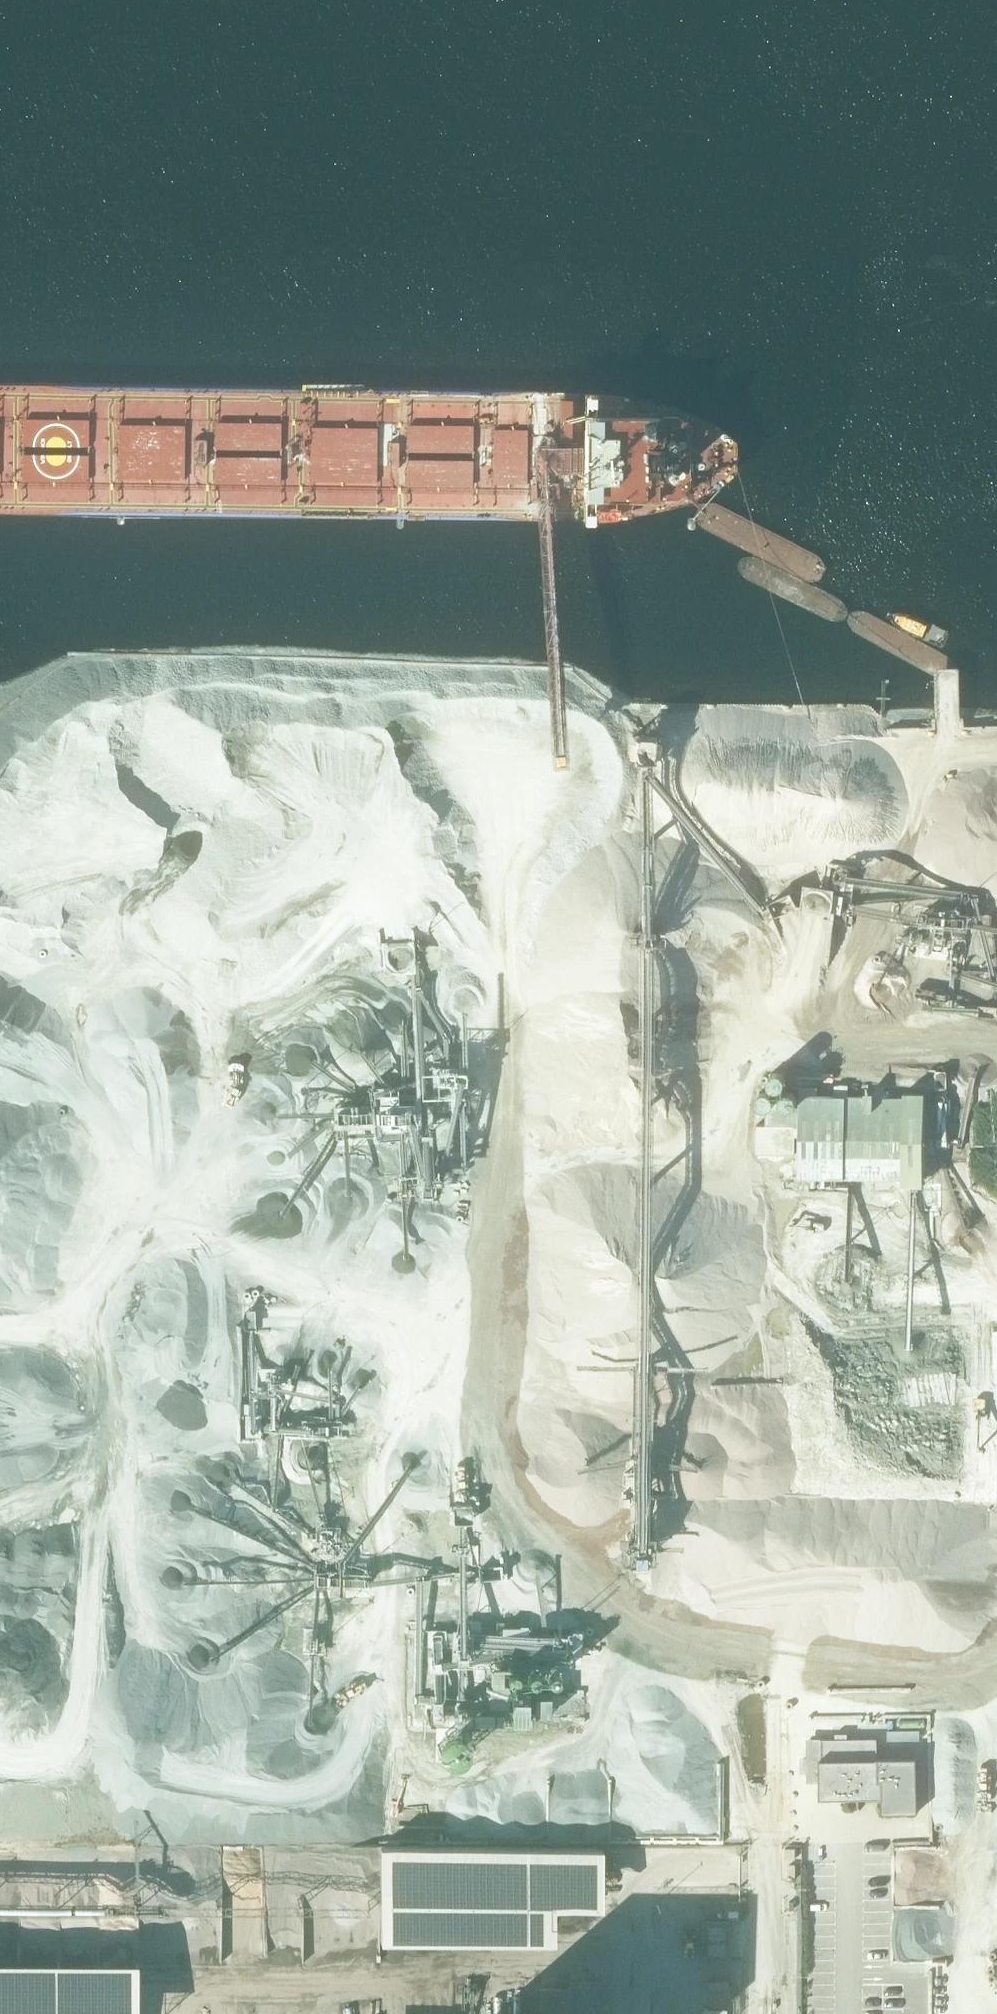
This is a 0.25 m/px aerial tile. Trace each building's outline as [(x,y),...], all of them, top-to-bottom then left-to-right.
[(672,706),(672,729),(778,729),(778,706),(672,706)] [(924,1179),(925,1097),(799,1096),(799,1107),(766,1106),(766,1125),(795,1125),(795,1135),(799,1135),(798,1177),(924,1179)] [(795,1154),(795,1135),(795,1125),(766,1125),(756,1125),(756,1153),(795,1154)] [(529,1719),(530,1698),(513,1697),(512,1719),(529,1719)] [(879,1780),(879,1758),(877,1758),(877,1738),(821,1738),(821,1758),(820,1758),(820,1798),(860,1797),(883,1797),(883,1780),(879,1780)] [(638,1835),(638,1775),(416,1774),(416,1835),(638,1835)] [(555,1904),(603,1904),(604,1844),(381,1842),(380,1934),(555,1936),(555,1904)] [(729,1959),(729,1920),(701,1920),(701,1959),(729,1959)] [(728,1989),(728,1980),(707,1980),(707,1989),(728,1989)] [(570,1988),(540,1987),(540,2013),(570,2013),(570,1988)] [(729,2007),(705,2006),(705,2013),(729,2013),(729,2007)]
